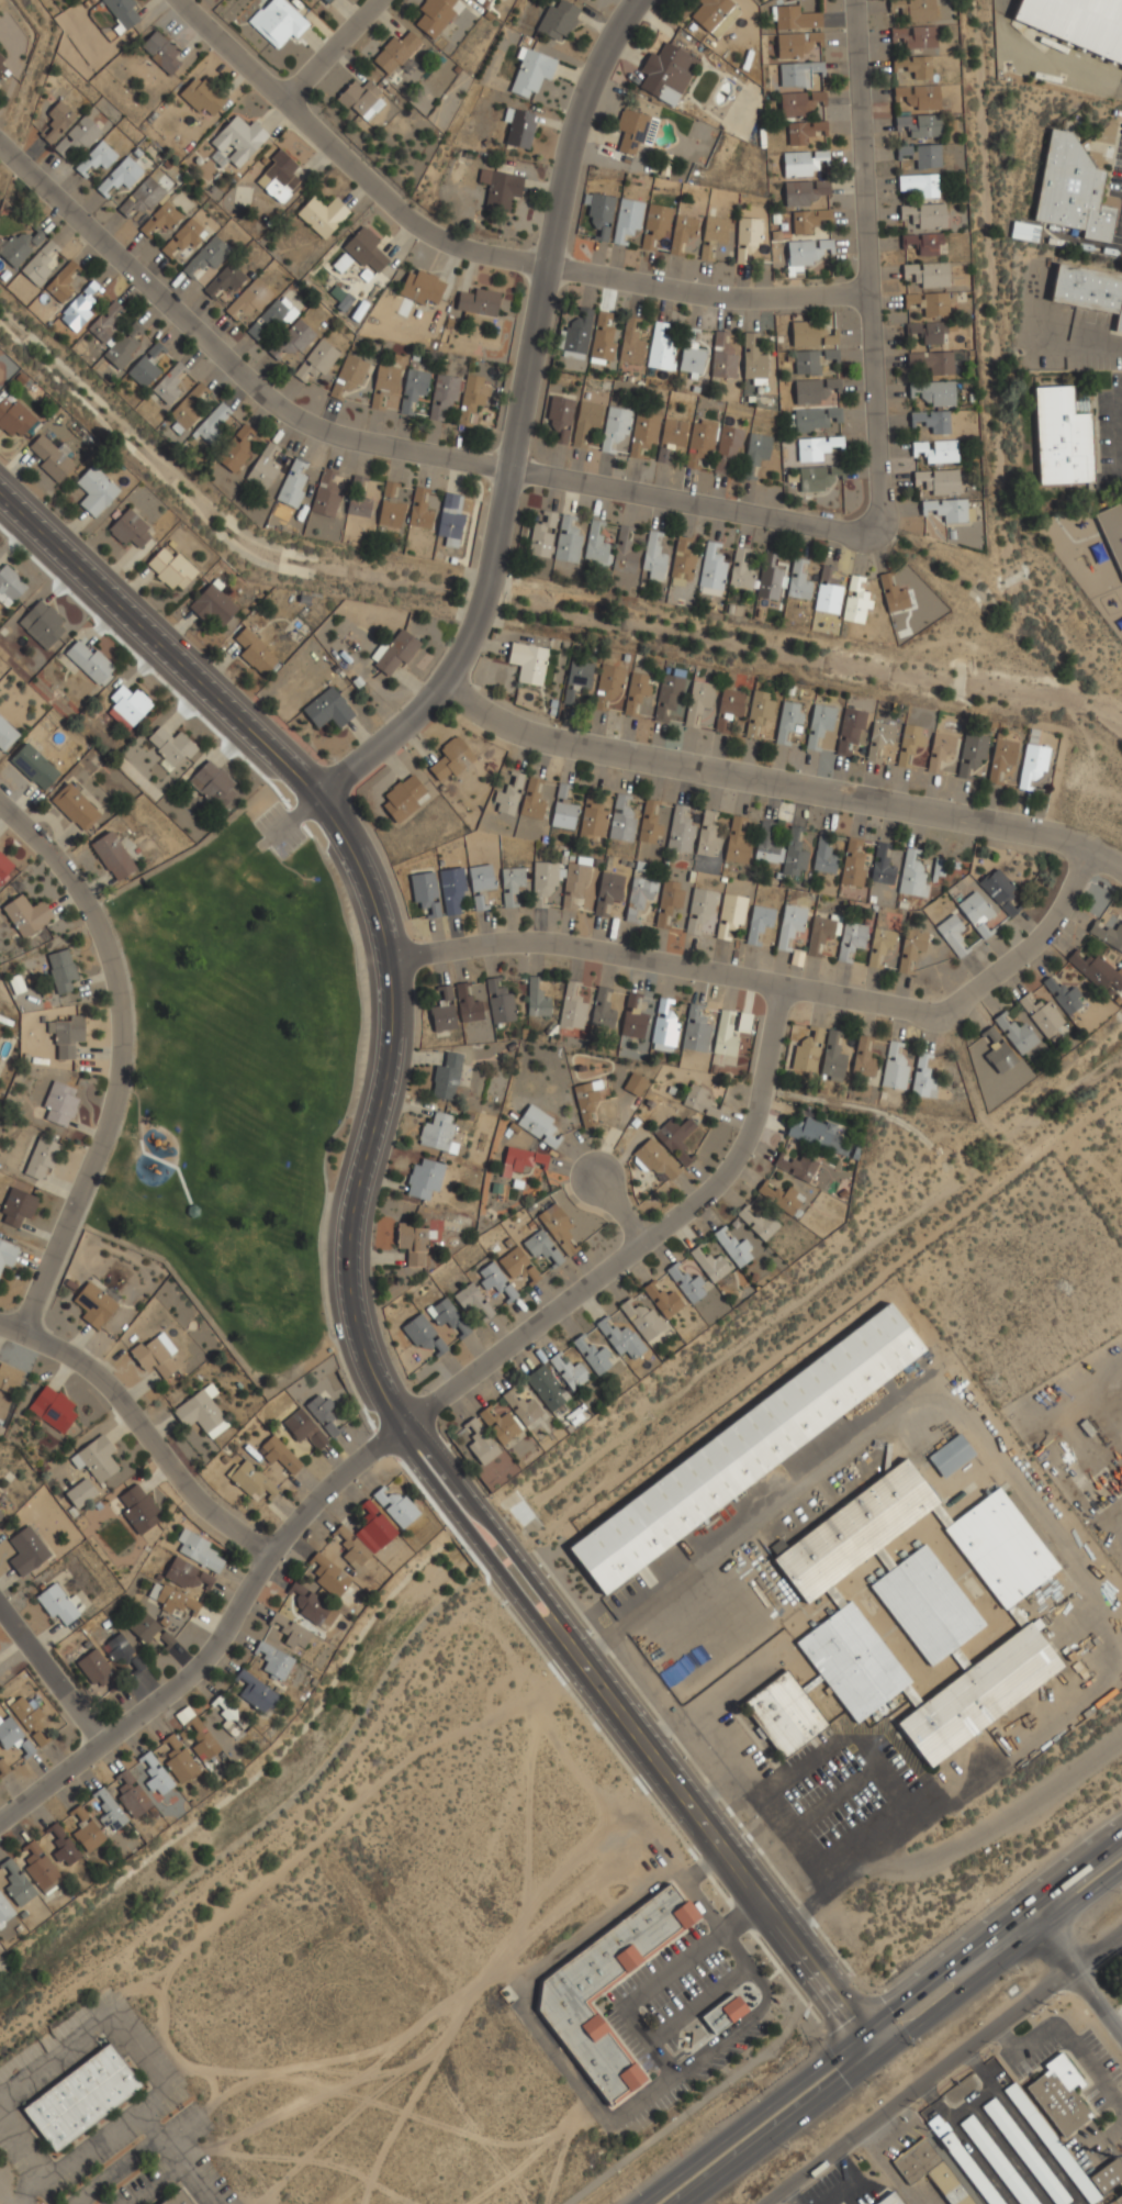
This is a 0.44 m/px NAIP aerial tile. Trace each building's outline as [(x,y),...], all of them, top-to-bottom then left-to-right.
[(134,9),(136,8),(132,0),(104,0),(121,31),(139,20),(134,9)] [(278,52),(307,22),(285,0),(269,0),(247,21),(278,52)] [(431,40),(463,8),(456,0),(424,0),(415,10),(422,16),(415,23),(431,40)] [(562,44),(582,8),(566,0),(561,0),(557,8),(549,3),(535,29),(562,44)] [(708,33),(727,13),(732,19),(740,10),(729,0),(697,0),(700,3),(689,16),(708,33)] [(904,20),(935,20),(935,0),(904,0),(904,20)] [(1121,63),(1121,0),(1020,0),(1012,21),(1121,63)] [(820,12),(799,13),(799,5),(775,5),(775,27),(820,27),(820,12)] [(936,26),(891,26),(891,47),(936,47),(936,26)] [(168,75),(184,56),(155,29),(138,47),(168,75)] [(402,40),(394,33),(369,60),(389,77),(422,42),(409,31),(402,40)] [(810,57),(810,33),(777,33),(777,57),(810,57)] [(639,71),(646,75),(638,89),(674,108),(699,59),(664,42),(657,56),(649,52),(639,71)] [(549,80),(557,58),(521,46),(506,91),(530,99),(538,77),(549,80)] [(0,55),(0,75),(10,65),(0,55)] [(911,79),(932,79),(932,56),(893,56),(893,69),(911,69),(911,79)] [(779,87),(810,87),(810,74),(823,74),(823,63),(779,63),(779,87)] [(205,108),(209,113),(224,104),(207,74),(179,88),(192,114),(205,108)] [(381,91),(369,79),(360,87),(354,80),(335,98),(362,124),(383,103),(375,97),(381,91)] [(940,109),(940,86),(894,86),(894,98),(905,98),(905,109),(940,109)] [(781,116),(810,116),(810,101),(823,101),(823,92),(781,92),(781,116)] [(41,135),(48,143),(78,114),(61,98),(45,114),(53,122),(41,135)] [(503,144),(527,149),(536,113),(510,108),(503,144)] [(617,152),(633,156),(637,144),(650,147),(658,118),(621,108),(616,129),(624,131),(617,152)] [(210,142),(236,114),(248,126),(253,121),(269,136),(238,168),(231,162),(223,169),(211,157),(217,149),(210,142)] [(907,126),(907,136),(940,136),(940,114),(895,114),(895,126),(907,126)] [(63,156),(70,147),(79,156),(102,132),(85,115),(54,147),(63,156)] [(788,145),(811,145),(811,133),(826,133),(826,121),(788,121),(788,145)] [(1110,242),(1115,208),(1099,205),(1104,168),(1084,165),(1087,145),(1074,143),(1076,132),(1048,129),(1034,221),(1082,229),(1081,238),(1110,242)] [(117,156),(102,140),(75,167),(81,174),(91,164),(100,174),(117,156)] [(897,158),(916,158),(916,168),(941,168),(941,145),(897,145),(897,158)] [(279,205),(301,182),(291,172),(299,166),(281,149),(251,179),(279,205)] [(783,176),(817,176),(817,159),(827,159),(827,152),(783,152),(783,176)] [(113,186),(120,193),(143,170),(127,155),(94,188),(102,196),(113,186)] [(478,181),(489,183),(484,208),(508,212),(512,197),(519,198),(524,176),(480,168),(478,181)] [(898,194),(936,194),(936,174),(898,174),(898,194)] [(166,192),(148,176),(116,208),(126,219),(135,210),(142,216),(166,192)] [(784,181),(784,205),(817,204),(817,193),(829,193),(829,180),(784,181)] [(615,198),(592,192),(585,226),(598,229),(596,240),(606,242),(615,198)] [(295,212),(323,240),(350,212),(332,194),(323,203),(314,194),(295,212)] [(641,200),(617,199),(615,244),(622,244),(624,234),(640,235),(641,200)] [(182,215),(167,200),(138,229),(147,237),(158,226),(165,233),(182,215)] [(665,238),(673,208),(650,202),(642,233),(665,238)] [(946,227),(946,204),(899,204),(899,216),(910,216),(910,227),(946,227)] [(792,234),(817,234),(817,221),(830,221),(830,210),(792,210),(792,234)] [(694,246),(698,218),(675,214),(670,254),(680,256),(682,245),(694,246)] [(728,219),(705,215),(699,259),(711,260),(714,245),(723,246),(728,219)] [(207,233),(191,216),(159,248),(176,265),(207,233)] [(736,264),(748,264),(748,252),(761,252),(761,218),(737,218),(736,264)] [(1039,226),(1013,221),(1010,237),(1036,243),(1039,226)] [(389,260),(373,246),(379,241),(363,224),(341,245),(372,277),(389,260)] [(45,236),(37,229),(30,237),(19,228),(0,249),(0,255),(15,269),(45,236)] [(915,255),(943,255),(943,234),(900,234),(900,245),(915,245),(915,255)] [(180,269),(189,278),(205,263),(212,269),(231,251),(214,235),(180,269)] [(38,288),(51,273),(44,266),(59,249),(49,239),(20,271),(38,288)] [(820,268),(820,241),(787,241),(787,268),(820,268)] [(61,305),(72,293),(65,285),(80,269),(71,260),(44,288),(61,305)] [(222,286),(229,293),(246,277),(231,261),(203,290),(211,298),(222,286)] [(949,263),(902,263),(902,276),(915,276),(915,287),(949,287),(949,263)] [(1057,264),(1051,301),(1117,312),(1113,331),(1121,332),(1121,275),(1057,264)] [(399,293),(434,309),(446,280),(411,265),(399,293)] [(243,309),(251,318),(273,294),(256,277),(224,310),(233,319),(243,309)] [(59,317),(75,333),(92,313),(88,309),(97,299),(94,296),(101,288),(92,280),(59,317)] [(456,310),(495,316),(500,293),(460,286),(456,310)] [(923,316),(949,315),(949,292),(905,292),(905,305),(923,305),(923,316)] [(295,310),(281,294),(246,331),(260,345),(295,310)] [(101,315),(100,315),(87,329),(103,344),(116,330),(112,326),(125,311),(114,301),(101,315)] [(583,359),(593,310),(572,305),(562,355),(583,359)] [(613,361),(618,325),(612,324),(613,312),(597,310),(590,358),(613,361)] [(644,341),(633,338),(638,318),(626,315),(618,360),(640,365),(644,341)] [(277,342),(294,357),(315,333),(298,319),(277,342)] [(103,355),(118,370),(141,345),(134,339),(143,329),(135,321),(103,355)] [(647,367),(672,370),(675,346),(664,344),(666,323),(653,321),(647,367)] [(837,345),(837,333),(826,333),(826,321),(792,321),(792,345),(837,345)] [(906,322),(906,333),(921,333),(921,343),(946,343),(946,322),(906,322)] [(711,377),(736,378),(738,344),(726,343),(727,331),(714,331),(711,377)] [(766,354),(755,354),(755,332),(743,332),(743,382),(766,382),(766,354)] [(311,372),(318,379),(340,353),(322,337),(293,374),(303,381),(311,372)] [(153,359),(163,348),(156,341),(146,353),(153,359)] [(680,370),(702,374),(705,345),(683,342),(680,370)] [(819,372),(819,349),(795,349),(795,372),(819,372)] [(838,350),(823,350),(824,358),(838,358),(838,350)] [(953,353),(907,353),(907,366),(928,366),(928,376),(953,376),(953,353)] [(143,389),(160,371),(143,355),(126,373),(143,389)] [(359,393),(366,359),(341,355),(336,389),(359,393)] [(151,390),(168,406),(183,389),(173,380),(184,368),(177,362),(151,390)] [(380,409),(382,393),(395,396),(401,367),(378,364),(370,408),(380,409)] [(429,372),(407,368),(400,414),(409,416),(413,394),(425,397),(429,372)] [(428,419),(439,421),(441,410),(453,412),(460,378),(436,374),(428,419)] [(459,426),(468,427),(470,408),(484,410),(487,377),(464,375),(459,426)] [(795,379),(795,403),(828,403),(828,379),(795,379)] [(176,422),(170,428),(179,436),(201,413),(191,404),(205,388),(198,382),(168,415),(176,422)] [(921,405),(955,405),(955,382),(909,382),(909,394),(921,394),(921,405)] [(1034,387),(1036,486),(1092,483),(1090,400),(1073,400),(1073,386),(1034,387)] [(557,443),(568,444),(574,399),(550,396),(546,428),(559,431),(557,443)] [(14,441),(35,418),(16,400),(11,405),(3,397),(0,401),(0,428),(14,441)] [(602,404),(580,400),(572,445),(582,447),(586,426),(598,428),(602,404)] [(232,412),(222,403),(195,431),(209,445),(222,431),(217,427),(232,412)] [(601,450),(610,453),(613,441),(626,443),(632,410),(608,405),(601,450)] [(793,409),(793,431),(829,431),(829,419),(841,419),(841,409),(793,409)] [(640,446),(653,449),(662,418),(639,411),(627,455),(638,458),(640,446)] [(950,434),(950,412),(910,412),(910,424),(930,424),(930,434),(950,434)] [(672,447),(683,449),(687,422),(664,418),(658,461),(669,464),(672,447)] [(686,467),(696,468),(698,457),(711,458),(716,425),(692,422),(686,467)] [(236,474),(254,447),(247,442),(254,432),(242,423),(216,461),(236,474)] [(725,474),(727,459),(739,460),(742,428),(720,425),(715,472),(725,474)] [(770,459),(771,434),(747,434),(747,472),(758,472),(758,459),(770,459)] [(797,437),(797,461),(822,461),(822,448),(842,448),(842,437),(797,437)] [(268,464),(278,447),(268,441),(245,479),(265,491),(278,469),(268,464)] [(957,441),(912,441),(912,453),(924,453),(924,463),(957,463),(957,441)] [(275,500),(296,509),(304,492),(299,490),(310,464),(294,457),(275,500)] [(120,491),(92,465),(75,483),(87,494),(78,504),(94,519),(120,491)] [(833,490),(832,475),(843,475),(843,466),(798,466),(798,491),(833,490)] [(309,511),(331,518),(342,485),(329,481),(332,471),(323,468),(309,511)] [(915,470),(915,481),(924,481),(924,494),(960,494),(960,470),(915,470)] [(364,498),(368,478),(353,475),(346,514),(369,518),(372,499),(364,498)] [(400,529),(405,504),(388,501),(391,486),(384,485),(377,524),(400,529)] [(427,488),(413,487),(409,526),(431,528),(433,510),(425,509),(427,488)] [(458,549),(464,516),(459,515),(463,495),(444,492),(437,535),(445,537),(444,546),(458,549)] [(943,512),(943,522),(972,522),(972,500),(921,500),(921,512),(943,512)] [(1093,512),(1121,585),(1121,501),(1093,512)] [(153,534),(127,509),(107,530),(122,545),(128,539),(139,550),(153,534)] [(535,511),(528,556),(549,559),(556,514),(535,511)] [(582,530),(572,528),(574,515),(561,514),(556,560),(579,563),(582,530)] [(607,568),(610,544),(599,542),(603,521),(591,520),(584,559),(594,560),(593,566),(607,568)] [(633,575),(638,549),(628,547),(631,527),(619,525),(612,571),(633,575)] [(663,580),(667,553),(657,550),(660,532),(648,530),(641,576),(663,580)] [(687,552),(689,537),(677,536),(666,602),(687,605),(691,582),(694,583),(698,554),(687,552)] [(728,556),(716,554),(717,543),(707,541),(698,592),(721,595),(728,556)] [(161,547),(172,557),(177,553),(198,572),(181,589),(176,585),(171,589),(162,581),(161,582),(155,576),(157,574),(146,564),(161,547)] [(731,587),(750,588),(752,548),(733,547),(731,587)] [(756,598),(779,601),(785,568),(773,566),(775,554),(765,552),(756,598)] [(812,577),(801,576),(805,559),(794,557),(787,597),(808,600),(812,577)] [(6,609),(28,586),(5,564),(0,569),(0,603),(6,609)] [(834,567),(822,565),(814,610),(837,614),(843,580),(832,578),(834,567)] [(905,587),(894,590),(889,572),(878,575),(888,613),(910,608),(905,587)] [(859,589),(860,577),(850,575),(843,620),(863,623),(868,590),(859,589)] [(188,607),(204,622),(209,617),(221,628),(238,609),(219,591),(224,586),(215,578),(188,607)] [(39,600),(17,623),(46,650),(68,627),(39,600)] [(234,639),(244,650),(240,655),(262,677),(279,661),(246,627),(234,639)] [(389,676),(400,660),(405,664),(421,644),(401,628),(387,646),(382,642),(368,660),(389,676)] [(116,669),(95,649),(91,654),(77,640),(64,654),(100,687),(116,669)] [(548,647),(510,642),(506,664),(518,666),(516,681),(541,686),(548,647)] [(574,688),(588,690),(593,664),(571,659),(564,695),(572,697),(574,688)] [(619,702),(625,668),(601,664),(593,706),(606,709),(608,700),(619,702)] [(651,675),(630,672),(625,712),(632,713),(633,701),(648,702),(651,675)] [(674,723),(681,676),(661,672),(655,720),(674,723)] [(698,706),(713,709),(716,683),(691,681),(685,725),(696,727),(698,706)] [(111,708),(115,703),(109,698),(121,684),(131,693),(136,689),(138,692),(139,691),(150,701),(149,702),(153,704),(132,726),(111,708)] [(339,729),(355,714),(330,686),(302,711),(318,729),(330,719),(339,729)] [(745,692),(722,688),(717,712),(740,717),(745,692)] [(773,692),(749,692),(749,737),(755,737),(755,722),(773,722),(773,692)] [(804,703),(781,701),(777,744),(786,745),(788,723),(801,724),(804,703)] [(835,708),(812,704),(807,748),(817,750),(819,730),(832,732),(835,708)] [(849,745),(860,746),(865,712),(843,709),(837,754),(846,755),(849,745)] [(19,735),(0,717),(0,751),(2,753),(19,735)] [(726,734),(729,719),(717,717),(714,732),(726,734)] [(895,725),(873,721),(867,760),(879,763),(883,742),(893,744),(895,725)] [(198,749),(179,731),(173,738),(160,725),(146,740),(165,758),(162,762),(170,769),(183,755),(187,760),(198,749)] [(900,766),(910,766),(910,748),(927,748),(927,726),(900,726),(900,766)] [(969,766),(983,768),(988,736),(965,732),(957,777),(967,779),(969,766)] [(939,773),(941,761),(953,764),(957,737),(933,733),(927,771),(939,773)] [(428,769),(439,781),(447,773),(452,779),(476,758),(456,734),(439,749),(445,755),(428,769)] [(1002,765),(1013,767),(1018,741),(996,737),(988,783),(999,786),(1002,765)] [(60,774),(26,742),(9,760),(43,792),(60,774)] [(1050,748),(1025,744),(1018,788),(1029,790),(1030,779),(1043,781),(1050,748)] [(188,781),(222,813),(242,790),(208,759),(188,781)] [(503,793),(498,791),(491,808),(508,816),(527,777),(514,771),(503,793)] [(378,802),(396,824),(429,795),(412,773),(378,802)] [(518,813),(539,821),(546,799),(536,795),(541,779),(530,776),(518,813)] [(50,800),(82,833),(101,815),(68,782),(50,800)] [(573,830),(577,804),(565,802),(569,784),(559,782),(550,825),(573,830)] [(580,834),(602,838),(607,806),(591,803),(593,790),(587,789),(580,834)] [(637,810),(626,808),(628,795),(616,793),(608,838),(631,842),(637,810)] [(663,822),(652,819),(657,801),(646,799),(637,841),(659,845),(663,822)] [(696,819),(684,817),(685,805),(674,804),(666,849),(691,854),(696,819)] [(697,855),(718,858),(720,836),(711,835),(715,811),(702,810),(697,855)] [(748,865),(752,838),(741,837),(744,817),(731,815),(723,860),(748,865)] [(777,864),(781,839),(771,838),(774,822),(761,820),(755,860),(777,864)] [(783,873),(804,876),(807,850),(797,849),(800,826),(789,825),(783,873)] [(115,882),(136,869),(111,830),(90,844),(115,882)] [(814,870),(834,872),(838,850),(827,849),(829,833),(818,832),(814,870)] [(839,882),(862,887),(868,854),(856,851),(859,838),(849,837),(839,882)] [(871,881),(893,884),(896,865),(885,862),(888,843),(876,842),(871,881)] [(899,893),(925,897),(929,875),(922,873),(923,861),(918,860),(919,849),(905,847),(899,893)] [(16,867),(0,852),(0,884),(16,867)] [(573,898),(584,900),(590,858),(580,857),(579,864),(568,862),(561,909),(572,910),(573,898)] [(558,895),(559,861),(534,861),(532,906),(542,908),(543,895),(558,895)] [(494,888),(491,864),(468,867),(471,891),(494,888)] [(468,900),(463,867),(438,870),(445,915),(458,914),(456,901),(468,900)] [(1008,901),(1019,890),(994,867),(977,884),(1011,916),(1018,910),(1008,901)] [(514,906),(514,888),(524,888),(524,868),(502,868),(502,906),(514,906)] [(427,906),(428,917),(440,916),(435,871),(409,873),(414,908),(427,906)] [(594,915),(605,917),(608,902),(619,904),(624,876),(602,871),(594,915)] [(657,880),(631,877),(626,921),(638,922),(640,901),(654,903),(657,880)] [(683,882),(663,879),(654,926),(673,930),(683,882)] [(693,888),(685,932),(697,934),(698,922),(711,924),(717,891),(693,888)] [(984,923),(995,915),(976,890),(957,904),(983,938),(990,933),(984,923)] [(743,931),(749,897),(722,892),(716,937),(727,939),(728,927),(743,931)] [(31,907),(21,893),(1,908),(23,939),(54,917),(42,900),(31,907)] [(476,910),(483,909),(481,895),(473,897),(476,910)] [(777,949),(787,950),(789,932),(804,933),(806,906),(783,904),(777,949)] [(747,944),(756,945),(759,927),(772,928),(775,908),(752,905),(747,944)] [(968,950),(960,939),(968,933),(954,913),(935,926),(958,958),(968,950)] [(824,956),(824,948),(839,947),(837,915),(809,916),(811,956),(824,956)] [(1095,919),(1088,932),(1121,953),(1121,928),(1117,925),(1113,931),(1095,919)] [(849,964),(851,951),(862,954),(867,925),(844,921),(837,961),(849,964)] [(867,968),(893,971),(899,932),(874,927),(867,968)] [(908,973),(911,950),(923,953),(927,933),(905,928),(898,972),(908,973)] [(78,979),(69,948),(46,955),(58,995),(73,991),(70,981),(78,979)] [(1102,990),(1108,983),(1119,992),(1121,990),(1121,968),(1121,967),(1115,973),(1090,951),(1084,958),(1075,950),(1066,960),(1102,990)] [(1068,1016),(1084,1003),(1072,987),(1065,993),(1051,975),(1041,982),(1068,1016)] [(527,1016),(550,1016),(550,997),(542,997),(543,977),(528,976),(527,1016)] [(492,1024),(515,1020),(510,986),(499,988),(497,977),(485,979),(492,1024)] [(576,982),(567,980),(558,1026),(582,1031),(588,1001),(573,998),(576,982)] [(482,1001),(473,1002),(471,982),(456,984),(459,1022),(483,1020),(482,1001)] [(456,1029),(453,1005),(451,1005),(449,985),(439,986),(441,1007),(430,1008),(433,1032),(456,1029)] [(590,1025),(613,1029),(617,1010),(608,1009),(612,989),(598,986),(590,1025)] [(620,1035),(643,1039),(647,1015),(636,1013),(639,994),(628,992),(620,1035)] [(1064,1024),(1046,999),(1037,1005),(1028,992),(1018,1000),(1044,1038),(1064,1024)] [(651,1043),(674,1047),(679,1013),(671,1011),(673,1000),(659,998),(651,1043)] [(681,1048),(705,1053),(711,1025),(702,1023),(705,1007),(690,1004),(681,1048)] [(736,1056),(738,1036),(730,1035),(733,1011),(719,1010),(714,1054),(736,1056)] [(1021,1056),(1039,1042),(1024,1023),(1017,1028),(1004,1011),(993,1019),(1021,1056)] [(749,1033),(752,1014),(739,1013),(736,1031),(749,1033)] [(75,1042),(84,1042),(84,1016),(70,1016),(71,1021),(47,1022),(47,1033),(55,1033),(56,1060),(75,1059),(75,1042)] [(993,1048),(984,1055),(999,1075),(1018,1061),(991,1026),(982,1033),(993,1048)] [(793,1070),(817,1073),(822,1029),(813,1028),(812,1038),(797,1036),(793,1070)] [(847,1055),(837,1053),(841,1031),(828,1029),(819,1077),(842,1081),(847,1055)] [(877,1059),(866,1057),(869,1038),(858,1036),(851,1074),(874,1077),(877,1059)] [(882,1086),(905,1089),(908,1065),(901,1064),(904,1043),(887,1041),(882,1086)] [(462,1054),(446,1052),(443,1067),(435,1066),(431,1097),(455,1101),(462,1054)] [(911,1095),(934,1098),(937,1079),(929,1078),(931,1068),(928,1067),(930,1054),(917,1052),(911,1095)] [(622,1089),(638,1097),(647,1080),(631,1072),(622,1089)] [(573,1087),(580,1117),(595,1113),(592,1102),(600,1100),(598,1092),(603,1091),(600,1080),(573,1087)] [(43,1107),(49,1109),(45,1119),(67,1128),(81,1094),(53,1082),(43,1107)] [(682,1105),(718,1119),(721,1111),(703,1103),(708,1091),(691,1083),(682,1105)] [(554,1150),(561,1139),(552,1133),(558,1125),(529,1105),(516,1124),(554,1150)] [(451,1115),(434,1111),(431,1125),(422,1123),(418,1146),(456,1154),(458,1144),(451,1142),(455,1124),(450,1123),(451,1115)] [(786,1137),(846,1156),(851,1139),(833,1134),(836,1125),(805,1116),(802,1126),(790,1122),(786,1137)] [(684,1168),(693,1160),(679,1143),(696,1127),(688,1118),(678,1127),(671,1118),(654,1133),(684,1168)] [(60,1143),(36,1137),(26,1176),(42,1180),(45,1167),(53,1170),(60,1143)] [(634,1152),(665,1185),(681,1171),(650,1137),(634,1152)] [(502,1177),(510,1178),(511,1172),(529,1174),(531,1164),(546,1167),(549,1154),(506,1148),(502,1177)] [(773,1166),(809,1183),(818,1162),(801,1155),(798,1161),(779,1152),(773,1166)] [(437,1191),(430,1190),(427,1201),(406,1195),(409,1183),(407,1183),(409,1175),(411,1175),(414,1164),(420,1166),(422,1158),(445,1165),(437,1191)] [(784,1193),(765,1179),(756,1191),(791,1217),(805,1198),(789,1186),(784,1193)] [(11,1187),(40,1199),(31,1218),(23,1215),(18,1228),(2,1222),(5,1214),(0,1212),(11,1187)] [(737,1215),(764,1242),(779,1227),(752,1200),(737,1215)] [(713,1234),(737,1269),(754,1256),(743,1240),(737,1244),(724,1226),(713,1234)] [(534,1258),(543,1251),(555,1267),(564,1260),(540,1229),(522,1243),(534,1258)] [(3,1264),(0,1272),(0,1240),(20,1248),(12,1267),(3,1264)] [(699,1245),(689,1252),(713,1284),(731,1270),(719,1255),(711,1261),(699,1245)] [(498,1260),(512,1281),(525,1272),(533,1283),(540,1278),(518,1246),(498,1260)] [(488,1289),(492,1286),(498,1294),(502,1290),(511,1301),(519,1295),(492,1261),(476,1274),(488,1289)] [(696,1276),(691,1280),(676,1262),(665,1270),(692,1304),(708,1292),(696,1276)] [(673,1290),(665,1296),(653,1280),(642,1288),(665,1319),(684,1306),(673,1290)] [(97,1330),(118,1305),(89,1281),(72,1300),(86,1312),(81,1317),(97,1330)] [(480,1308),(486,1319),(492,1315),(474,1282),(453,1294),(465,1316),(480,1308)] [(618,1306),(647,1342),(663,1329),(634,1294),(618,1306)] [(437,1327),(446,1322),(450,1329),(455,1327),(461,1337),(469,1333),(449,1296),(427,1309),(437,1327)] [(568,1548),(604,1595),(925,1351),(889,1303),(568,1548)] [(420,1313),(436,1334),(430,1338),(433,1342),(438,1337),(448,1349),(436,1358),(434,1355),(438,1351),(434,1346),(431,1348),(428,1349),(425,1349),(422,1347),(418,1344),(415,1346),(401,1328),(420,1313)] [(646,1350),(627,1325),(619,1331),(606,1315),(595,1324),(619,1355),(625,1351),(632,1360),(646,1350)] [(163,1380),(177,1369),(168,1356),(176,1351),(162,1332),(143,1346),(140,1343),(129,1351),(144,1372),(153,1365),(163,1380)] [(611,1366),(603,1353),(599,1356),(583,1334),(572,1342),(596,1376),(611,1366)] [(549,1358),(556,1373),(559,1371),(570,1390),(589,1379),(580,1362),(570,1367),(561,1351),(549,1358)] [(13,1395),(0,1389),(0,1362),(23,1372),(13,1395)] [(568,1398),(541,1365),(524,1379),(551,1412),(568,1398)] [(27,1409),(45,1384),(57,1393),(58,1392),(66,1396),(65,1398),(74,1404),(69,1410),(76,1414),(61,1434),(27,1409)] [(172,1410),(184,1428),(196,1420),(209,1439),(229,1426),(210,1398),(217,1393),(211,1384),(172,1410)] [(532,1398),(524,1403),(512,1387),(501,1396),(527,1430),(545,1416),(532,1398)] [(520,1432),(503,1406),(494,1412),(490,1405),(479,1413),(500,1446),(520,1432)] [(298,1442),(305,1436),(317,1451),(328,1442),(300,1408),(282,1422),(298,1442)] [(467,1447),(482,1466),(501,1451),(473,1417),(463,1425),(475,1440),(467,1447)] [(928,1457),(943,1479),(976,1455),(961,1433),(928,1457)] [(69,1459),(102,1434),(114,1450),(108,1455),(119,1468),(99,1483),(83,1465),(77,1469),(69,1459)] [(276,1459),(292,1475),(303,1465),(273,1434),(259,1449),(272,1463),(276,1459)] [(227,1476),(254,1501),(262,1492),(271,1500),(279,1491),(243,1458),(227,1476)] [(741,1704),(782,1760),(827,1725),(805,1693),(821,1679),(856,1724),(899,1690),(915,1708),(897,1723),(931,1768),(1064,1666),(1030,1622),(1029,1623),(1013,1604),(1061,1568),(999,1487),(952,1523),(938,1503),(939,1502),(906,1458),(773,1559),(806,1604),(824,1591),(839,1610),(795,1643),(819,1674),(800,1689),(786,1670),(741,1704)] [(64,1491),(74,1508),(97,1495),(87,1478),(64,1491)] [(118,1497),(127,1509),(122,1513),(139,1536),(162,1519),(137,1483),(118,1497)] [(402,1530),(419,1514),(394,1488),(388,1494),(381,1486),(371,1496),(402,1530)] [(398,1532),(367,1499),(359,1507),(367,1517),(358,1526),(380,1549),(398,1532)] [(349,1548),(341,1557),(356,1571),(372,1553),(341,1524),(333,1533),(349,1548)] [(8,1540),(19,1553),(8,1561),(21,1578),(52,1555),(28,1525),(8,1540)] [(225,1558),(207,1551),(211,1541),(182,1529),(177,1541),(182,1543),(177,1555),(220,1572),(225,1558)] [(337,1598),(352,1580),(317,1551),(308,1562),(317,1568),(310,1576),(337,1598)] [(166,1576),(208,1593),(215,1575),(172,1558),(166,1576)] [(64,1626),(81,1614),(71,1602),(70,1603),(55,1582),(35,1597),(51,1619),(56,1615),(64,1626)] [(175,1606),(194,1615),(200,1603),(154,1582),(148,1597),(163,1604),(160,1609),(171,1614),(175,1606)] [(339,1611),(294,1582),(288,1592),(297,1598),(291,1607),(327,1629),(339,1611)] [(127,1627),(146,1645),(161,1628),(142,1611),(127,1627)] [(285,1642),(304,1651),(313,1631),(274,1613),(268,1626),(288,1635),(285,1642)] [(120,1657),(124,1662),(136,1653),(120,1633),(102,1646),(113,1662),(120,1657)] [(284,1681),(295,1658),(259,1641),(253,1654),(267,1661),(262,1671),(284,1681)] [(77,1661),(97,1690),(116,1677),(96,1648),(77,1661)] [(246,1685),(238,1696),(265,1715),(279,1695),(242,1669),(235,1678),(246,1685)] [(39,1748),(49,1741),(35,1722),(42,1717),(25,1694),(7,1707),(28,1736),(30,1735),(39,1748)] [(233,1737),(248,1723),(220,1694),(211,1702),(227,1719),(221,1725),(233,1737)] [(220,1750),(189,1705),(177,1713),(198,1743),(191,1748),(202,1763),(220,1750)] [(181,1784),(199,1771),(173,1733),(162,1741),(169,1752),(162,1757),(181,1784)] [(158,1797),(174,1787),(149,1751),(140,1757),(148,1769),(145,1770),(151,1779),(147,1781),(158,1797)] [(1,1777),(10,1770),(0,1757),(0,1776),(1,1777)] [(116,1776),(122,1784),(113,1790),(134,1819),(153,1805),(126,1769),(116,1776)] [(128,1821),(103,1787),(94,1795),(107,1813),(101,1818),(112,1833),(128,1821)] [(73,1833),(87,1854),(105,1841),(80,1804),(71,1811),(82,1827),(73,1833)] [(82,1856),(56,1822),(46,1830),(60,1848),(54,1853),(66,1868),(82,1856)] [(44,1893),(62,1879),(33,1840),(23,1847),(29,1855),(20,1862),(44,1893)] [(5,1888),(18,1907),(36,1895),(11,1857),(0,1864),(0,1865),(12,1883),(5,1888)] [(609,2106),(646,2080),(588,2003),(702,1918),(687,1900),(683,1903),(670,1885),(542,1980),(537,2010),(609,2106)] [(15,1913),(0,1893),(0,1924),(15,1913)] [(702,2016),(715,2035),(748,2010),(737,1995),(734,1996),(732,1993),(702,2016)] [(52,2152),(142,2089),(111,2044),(21,2107),(52,2152)] [(1076,2084),(1080,2089),(1086,2084),(1061,2052),(1044,2066),(1047,2071),(1025,2088),(1064,2138),(1090,2116),(1070,2089),(1076,2084)] [(978,2089),(972,2077),(943,2092),(949,2104),(978,2089)] [(1089,2203),(1092,2203),(1101,2197),(1013,2082),(1003,2091),(1089,2203)] [(1054,2203),(1065,2203),(1070,2200),(994,2097),(981,2107),(1054,2203)] [(987,2203),(1005,2203),(936,2114),(925,2124),(987,2203)] [(1020,2203),(1039,2203),(972,2115),(958,2124),(1020,2203)] [(908,2185),(924,2173),(948,2203),(974,2203),(924,2139),(893,2163),(908,2185)] [(1100,2195),(1121,2179),(1121,2165),(1116,2157),(1088,2178),(1100,2195)] [(182,2188),(159,2203),(194,2203),(182,2188)] [(891,2192),(877,2203),(901,2203),(891,2192)] [(1108,2203),(1121,2203),(1121,2194),(1108,2203)]
